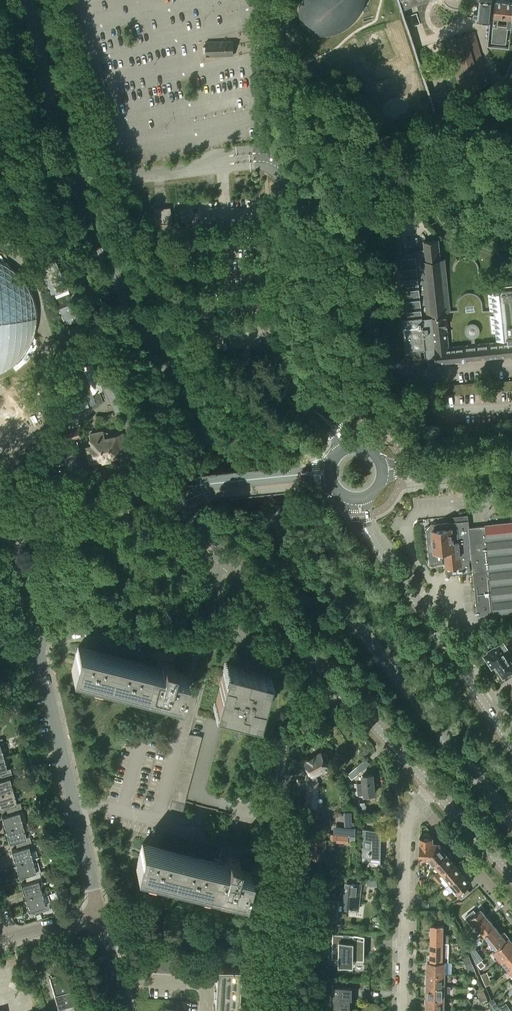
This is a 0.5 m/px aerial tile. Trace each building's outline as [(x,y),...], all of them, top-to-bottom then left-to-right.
[(298,12),(299,17),(299,21),(301,24),(302,27),(304,28),(306,30),(308,32),(310,34),(313,35),(317,36),(320,37),(322,37),(325,37),(328,37),(330,36),(334,35),(337,34),(340,32),(343,31),(345,29),(347,27),(351,24),(352,23),(400,7),(402,7),(423,0),(301,0),(301,1),(299,5),(299,8),(298,12)] [(493,0),(480,0),(479,11),(474,10),(473,15),(478,15),(478,18),(491,19),(493,0)] [(506,0),(495,0),(491,42),(507,43),(508,26),(511,26),(511,1),(506,0)] [(490,84),(475,31),(445,40),(460,93),(490,84)] [(205,42),(206,46),(206,57),(232,56),(232,41),(205,42)] [(169,207),(166,207),(155,208),(153,209),(155,223),(153,223),(153,224),(155,224),(155,230),(171,228),(171,222),(172,222),(172,221),(171,222),(169,207)] [(503,287),(492,288),(492,293),(488,294),(490,311),(483,311),(482,304),(482,303),(482,302),(481,301),(481,300),(480,299),(480,298),(479,297),(478,296),(477,295),(476,294),(475,294),(474,293),(473,293),(470,293),(469,293),(467,293),(466,293),(465,294),(464,294),(462,295),(461,296),(460,297),(459,298),(459,299),(458,299),(458,300),(457,302),(457,303),(457,304),(457,305),(457,306),(457,307),(457,311),(450,312),(444,259),(440,259),(438,240),(424,241),(424,249),(422,249),(420,249),(420,252),(401,254),(400,235),(393,236),(404,352),(429,350),(431,362),(433,362),(436,361),(436,363),(439,363),(511,356),(511,282),(509,282),(502,283),(503,287)] [(39,268),(51,296),(64,325),(80,318),(67,289),(54,261),(39,268)] [(2,370),(7,368),(11,365),(15,361),(19,358),(22,354),(26,349),(28,345),(30,340),(32,335),(34,330),(35,325),(35,320),(35,314),(35,309),(34,304),(33,299),(31,294),(29,289),(26,284),(23,280),(20,276),(16,272),(12,269),(8,266),(3,263),(0,262),(0,371),(2,370)] [(70,359),(68,360),(84,406),(87,405),(90,410),(103,401),(99,391),(102,390),(92,362),(86,364),(81,350),(69,355),(70,359)] [(115,381),(103,387),(114,410),(127,404),(115,381)] [(494,382),(495,389),(495,393),(511,392),(511,381),(494,382)] [(86,445),(89,460),(94,459),(102,458),(102,459),(110,458),(110,456),(117,455),(116,446),(124,445),(121,433),(116,434),(116,435),(103,438),(102,431),(90,434),(92,444),(86,445)] [(45,468),(51,468),(51,465),(52,461),(55,461),(55,455),(53,450),(53,444),(56,443),(64,440),(63,436),(55,438),(55,437),(47,440),(48,445),(45,446),(47,451),(46,457),(46,460),(45,464),(45,468)] [(448,574),(461,573),(470,572),(469,559),(472,559),(469,532),(469,527),(468,520),(431,523),(426,530),(429,563),(445,562),(446,568),(447,567),(448,574)] [(511,613),(511,522),(485,524),(485,526),(469,527),(469,532),(472,559),(473,572),(477,614),(494,613),(494,615),(498,614),(511,613)] [(500,631),(503,637),(509,634),(511,635),(511,627),(507,626),(500,631)] [(492,666),(493,666),(511,654),(511,653),(507,655),(503,649),(507,647),(503,642),(495,647),(495,646),(488,650),(489,651),(484,654),(492,666)] [(75,653),(75,656),(73,661),(72,664),(71,670),(77,672),(180,699),(186,675),(185,674),(184,677),(170,673),(170,670),(171,667),(175,654),(158,649),(158,650),(159,650),(157,656),(156,660),(154,666),(78,646),(77,646),(75,653)] [(511,654),(493,666),(497,672),(500,670),(506,679),(511,675),(511,662),(511,661),(511,660),(511,656),(511,654)] [(247,669),(243,668),(238,667),(230,665),(228,672),(224,671),(215,702),(201,698),(198,698),(197,697),(196,702),(197,702),(200,703),(210,706),(207,717),(185,800),(189,802),(195,803),(201,804),(207,806),(216,809),(217,809),(217,808),(220,797),(228,766),(234,742),(235,739),(238,740),(240,729),(238,729),(239,725),(242,714),(254,717),(256,710),(259,711),(264,694),(268,679),(261,677),(262,673),(251,670),(247,669)] [(196,703),(194,709),(207,712),(208,707),(209,708),(209,707),(196,703)] [(205,718),(207,712),(194,709),(193,714),(205,718)] [(193,714),(191,720),(204,724),(205,718),(193,714)] [(202,729),(204,724),(191,720),(190,726),(202,729)] [(190,726),(188,732),(201,735),(202,729),(190,726)] [(199,741),(201,735),(188,732),(186,738),(199,741)] [(186,738),(185,744),(198,747),(199,741),(186,738)] [(196,753),(198,747),(185,744),(183,749),(196,753)] [(183,749),(182,755),(194,759),(196,753),(183,749)] [(320,752),(305,761),(310,770),(309,771),(306,806),(316,807),(318,778),(316,775),(329,768),(325,760),(328,758),(326,753),(322,754),(320,752)] [(193,765),(194,759),(182,755),(180,761),(193,765)] [(3,756),(0,757),(0,775),(11,772),(10,768),(7,769),(3,756)] [(180,761),(179,767),(191,770),(193,765),(180,761)] [(190,776),(191,770),(179,767),(177,773),(190,776)] [(357,767),(348,775),(351,779),(361,772),(357,767)] [(0,775),(0,793),(13,790),(9,777),(12,776),(11,772),(0,775)] [(177,773),(176,779),(188,782),(190,776),(177,773)] [(371,775),(364,776),(365,783),(357,783),(358,795),(366,795),(366,794),(373,793),(371,775)] [(187,788),(188,782),(176,779),(174,785),(187,788)] [(174,785),(173,790),(185,794),(187,788),(174,785)] [(13,790),(0,793),(0,808),(5,806),(6,810),(21,806),(19,802),(16,803),(13,790)] [(173,790),(171,796),(184,800),(185,794),(173,790)] [(184,800),(171,796),(168,807),(182,811),(184,801),(184,800)] [(21,806),(6,810),(7,814),(1,816),(5,828),(22,824),(26,822),(23,810),(22,810),(21,806)] [(352,811),(344,811),(345,825),(352,825),(352,811)] [(362,858),(371,858),(381,859),(381,830),(373,830),(373,817),(363,817),(363,824),(363,839),(364,839),(364,854),(362,854),(362,858)] [(22,824),(5,828),(9,842),(15,840),(16,844),(30,840),(29,836),(26,837),(24,831),(30,829),(28,822),(26,822),(22,824)] [(424,863),(424,858),(425,856),(439,845),(437,843),(432,843),(432,837),(430,837),(429,835),(427,834),(425,834),(423,835),(423,837),(420,837),(419,858),(420,858),(420,863),(424,863)] [(310,838),(309,856),(324,857),(326,839),(310,838)] [(31,844),(30,840),(16,844),(17,848),(11,850),(14,862),(32,858),(28,845),(31,844)] [(244,896),(250,871),(244,870),(249,848),(228,842),(223,841),(220,852),(218,860),(214,859),(213,861),(141,843),(140,849),(139,852),(137,858),(137,861),(135,867),(244,896)] [(441,848),(439,845),(425,856),(424,858),(429,858),(434,864),(447,854),(446,852),(447,850),(444,847),(441,848)] [(434,864),(443,874),(455,863),(451,858),(453,857),(449,852),(447,854),(434,864)] [(37,856),(32,858),(14,862),(18,876),(24,874),(25,878),(40,874),(39,871),(38,870),(35,871),(33,864),(39,863),(37,856)] [(458,867),(455,863),(443,874),(450,883),(465,871),(460,866),(458,867)] [(466,886),(471,882),(467,877),(469,876),(465,871),(450,883),(458,892),(456,894),(461,899),(470,891),(466,886)] [(40,874),(25,878),(26,882),(21,884),(24,897),(41,892),(38,879),(41,878),(40,874)] [(344,907),(350,908),(352,908),(352,907),(358,908),(361,884),(360,884),(361,880),(345,878),(345,883),(346,883),(345,899),(340,899),(327,899),(325,920),(333,921),(333,920),(336,920),(338,904),(339,904),(344,905),(344,907)] [(45,891),(41,892),(24,897),(28,910),(34,908),(35,913),(50,908),(48,904),(49,904),(50,901),(47,892),(45,891)] [(483,933),(494,925),(481,909),(470,917),(475,924),(472,926),(476,930),(479,928),(483,933)] [(430,943),(442,943),(447,944),(447,943),(449,943),(449,935),(442,935),(442,924),(438,924),(431,924),(430,943)] [(501,934),(494,925),(483,933),(488,939),(485,942),(488,946),(492,943),(496,949),(493,951),(494,952),(510,938),(504,931),(501,934)] [(353,966),(353,959),(364,960),(364,938),(350,938),(350,935),(332,934),(332,959),(338,959),(338,966),(353,966)] [(494,952),(501,960),(511,951),(511,941),(510,938),(494,952)] [(447,944),(442,943),(430,943),(430,953),(427,955),(427,960),(427,962),(442,962),(443,961),(445,961),(445,960),(448,960),(448,951),(447,951),(447,944)] [(472,954),(476,964),(483,959),(477,950),(472,954)] [(501,960),(509,970),(511,967),(511,951),(501,960)] [(445,974),(445,961),(443,961),(442,962),(427,962),(427,974),(445,974)] [(476,973),(472,963),(466,966),(469,973),(476,973)] [(239,973),(240,967),(216,966),(213,1010),(237,1010),(239,973)] [(68,971),(49,977),(58,1010),(64,1008),(71,1006),(77,1005),(68,971)] [(451,974),(445,974),(427,974),(427,986),(444,986),(444,980),(451,981),(451,974)] [(334,986),(334,997),(335,997),(334,1010),(350,1010),(350,998),(352,998),(352,986),(344,986),(334,986)] [(444,998),(444,986),(427,986),(426,998),(444,998)] [(444,1010),(444,998),(426,998),(426,1010),(444,1010)] [(509,1007),(506,1003),(494,1010),(504,1010),(509,1007)]
